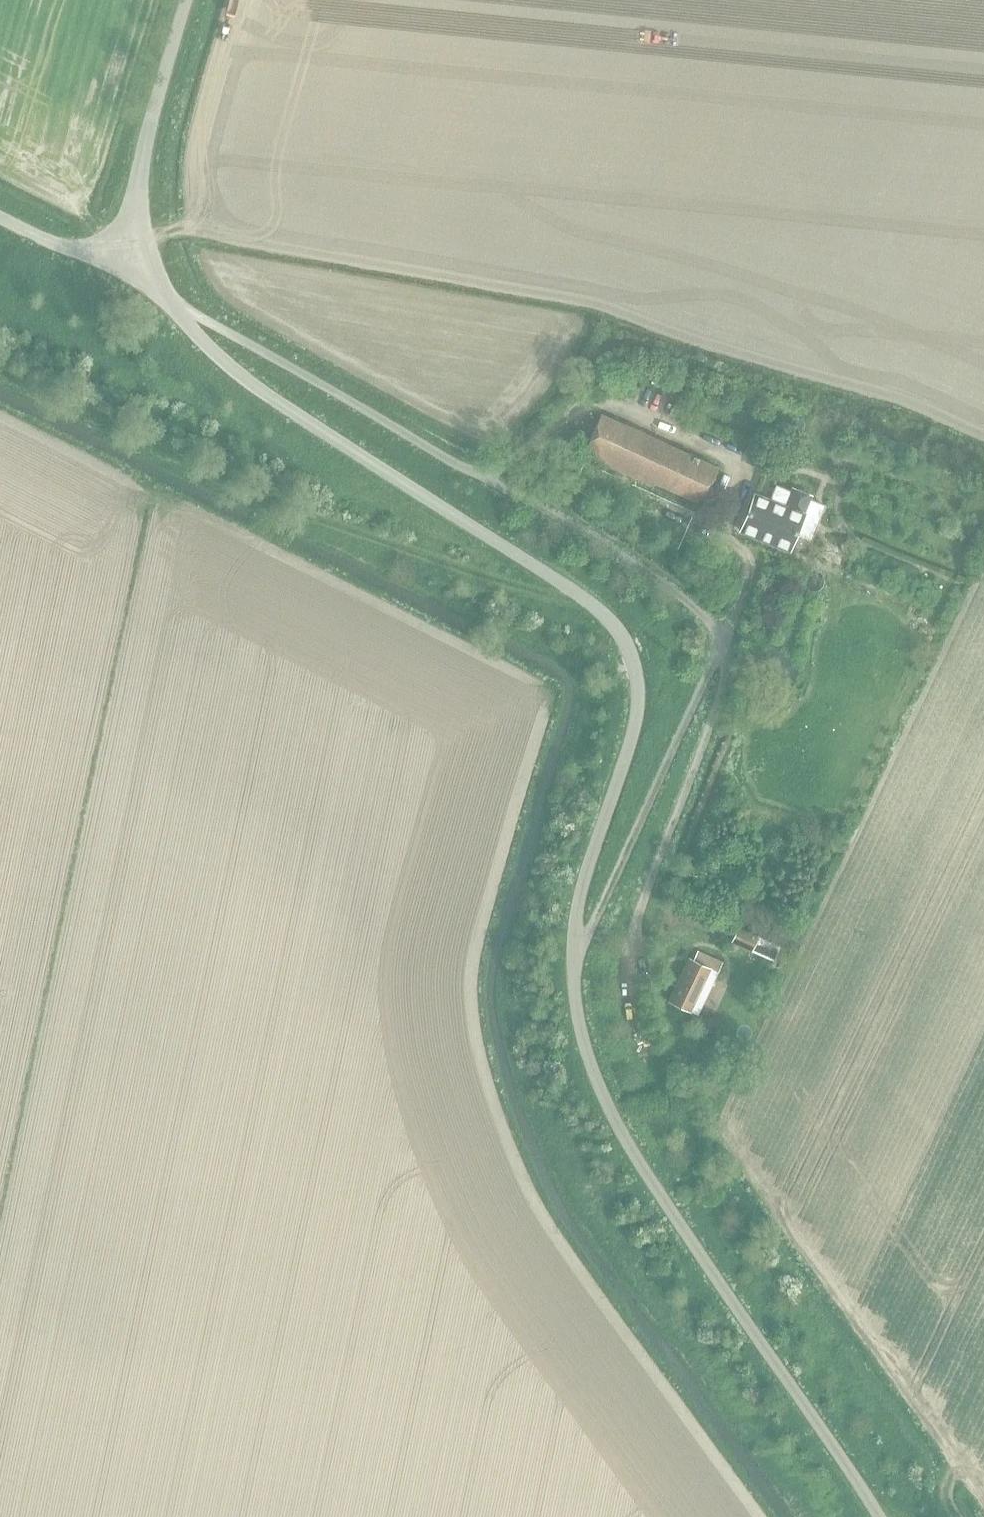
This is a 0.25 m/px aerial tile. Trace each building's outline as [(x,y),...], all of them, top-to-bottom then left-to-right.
[(655,483),(702,504),(718,467),(601,414),(583,454),(653,486),(655,483)] [(755,494),(740,531),(789,550),(795,534),(810,540),(824,506),(809,500),(811,496),(792,488),(790,493),(776,487),(770,501),(755,494)] [(738,925),(731,942),(752,952),(760,935),(738,925)] [(689,959),(669,1001),(688,1010),(698,1015),(723,962),(698,950),(693,960),(689,959)]
